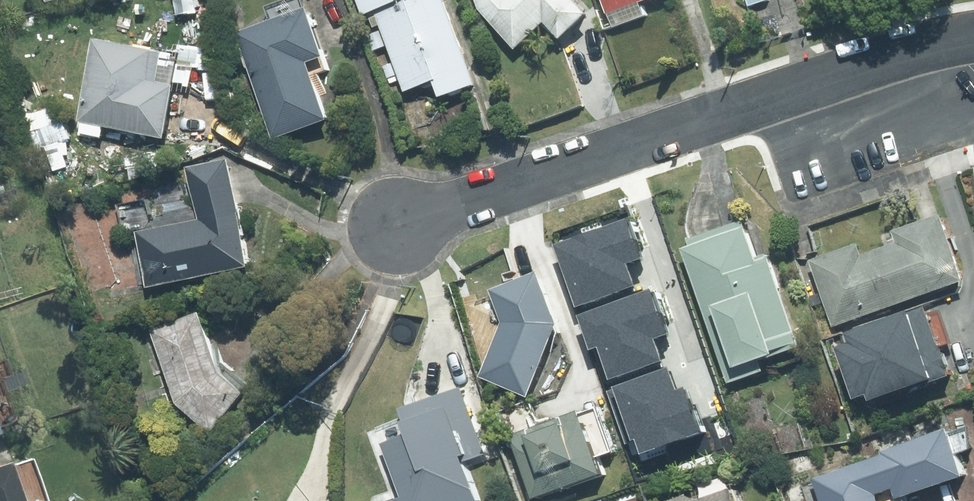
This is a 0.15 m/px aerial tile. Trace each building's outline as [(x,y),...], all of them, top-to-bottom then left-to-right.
[(368,18),(380,14),(420,0),(362,0),(368,18)] [(380,14),(408,95),(438,85),(443,99),(482,85),(453,0),(420,0),(380,14)] [(486,13),(523,50),(553,21),(573,41),(600,13),(587,0),(481,0),(486,13)] [(611,13),(651,0),(607,0),(611,13)] [(321,10),(249,33),(284,141),(336,123),(318,66),(337,60),(321,10)] [(175,52),(98,35),(83,135),(110,139),(111,128),(176,137),(183,86),(171,84),(175,52)] [(129,235),(139,286),(152,283),(153,290),(265,268),(243,159),(200,168),(210,219),(129,235)] [(864,240),(814,258),(838,325),(848,322),(940,290),(971,279),(949,214),(880,238),(883,248),(869,253),(864,240)] [(627,217),(551,243),(572,307),(633,287),(625,263),(640,258),(627,217)] [(754,219),(686,241),(733,384),(772,371),(769,360),(810,346),(780,255),(767,259),(754,219)] [(567,321),(546,270),(496,290),(508,320),(485,378),(536,398),(567,321)] [(649,286),(573,313),(587,353),(597,349),(608,378),(659,360),(650,336),(665,331),(649,286)] [(940,290),(848,322),(856,344),(844,348),(862,402),(872,398),(878,414),(971,382),(940,290)] [(211,314),(157,331),(186,410),(222,426),(256,390),(229,369),(211,314)] [(675,392),(666,367),(605,389),(625,446),(633,443),(638,454),(704,430),(689,387),(675,392)] [(458,390),(379,417),(408,499),(403,500),(483,500),(471,466),(486,461),(458,390)] [(591,420),(589,413),(517,435),(536,496),(608,474),(603,456),(619,451),(608,415),(591,420)] [(958,426),(888,449),(889,454),(819,477),(827,500),(886,500),(883,493),(900,487),(903,497),(973,474),(973,473),(958,426)] [(6,454),(0,456),(0,500),(39,500),(37,495),(22,500),(6,454)] [(688,500),(750,500),(745,485),(688,500)]
